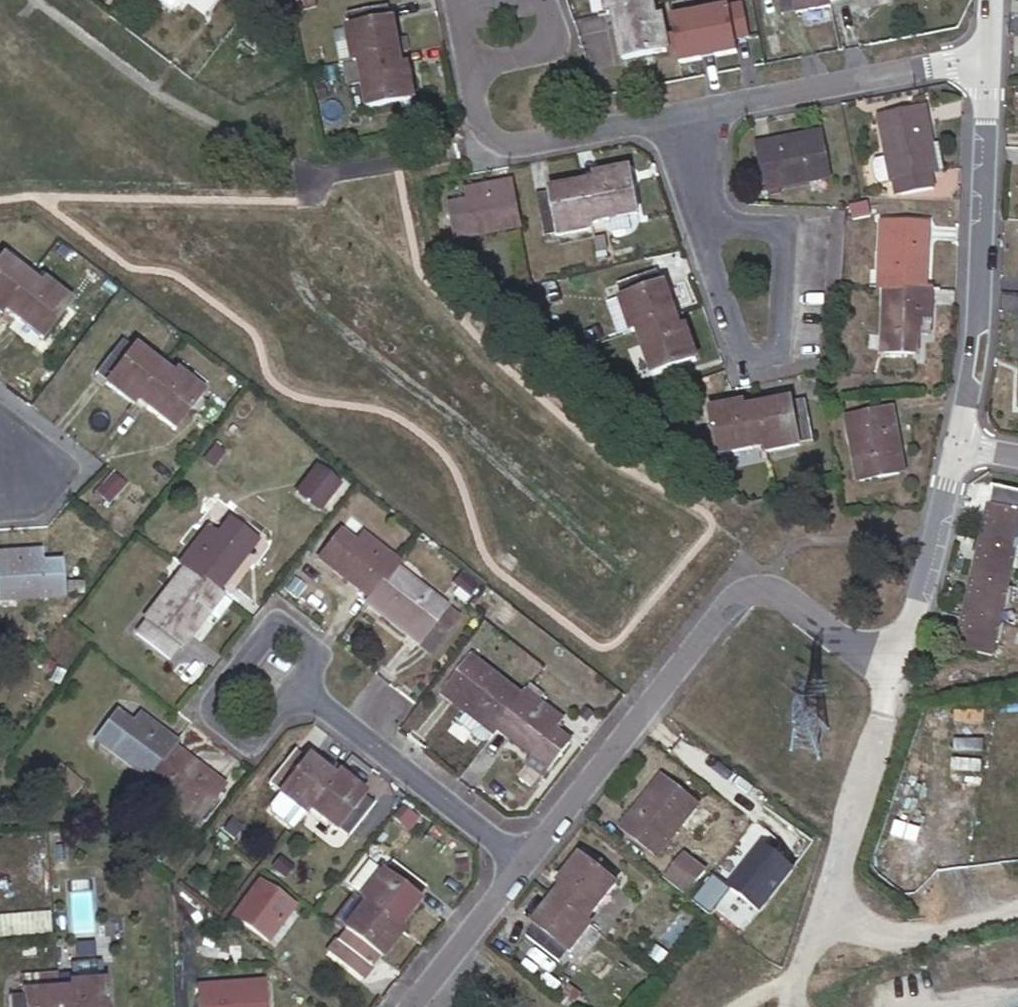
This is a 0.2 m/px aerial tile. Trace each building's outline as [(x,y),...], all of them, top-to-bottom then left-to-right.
[(650,0),(605,0),(609,16),(613,15),(651,8),(650,0)] [(783,17),(796,14),(796,17),(831,10),(830,5),(829,0),(779,0),(783,17)] [(698,3),(682,7),(689,49),(707,44),(698,3)] [(654,20),(651,8),(613,15),(622,63),(668,53),(661,18),(654,20)] [(350,32),(357,64),(362,64),(401,57),(411,55),(408,41),(398,42),(395,23),(391,24),(388,9),(351,16),(354,31),(350,32)] [(401,57),(362,64),(366,85),(371,109),(415,101),(409,69),(404,70),(401,57)] [(362,64),(357,64),(346,66),(350,88),(366,85),(362,64)] [(880,117),(894,184),(933,176),(944,174),(938,144),(931,146),(925,109),(880,117)] [(797,141),(760,148),(767,193),(833,181),(825,141),(797,146),(797,141)] [(596,187),(584,189),(591,226),(637,217),(629,174),(595,180),(596,187)] [(521,230),(513,185),(476,191),(478,204),(450,209),(458,242),(521,230)] [(561,238),(592,232),(591,226),(584,189),(552,194),(552,199),(541,202),(547,236),(559,234),(561,238)] [(879,224),(876,288),(887,289),(918,290),(919,263),(924,263),(926,227),(879,224)] [(3,309),(28,277),(1,256),(0,257),(0,313),(3,309)] [(28,277),(3,309),(40,338),(67,303),(41,282),(39,286),(28,277)] [(675,319),(665,289),(661,290),(657,277),(622,290),(626,301),(622,303),(633,334),(638,332),(675,319)] [(918,290),(887,289),(885,336),(884,349),(884,355),(918,357),(919,327),(929,329),(931,291),(918,290)] [(680,331),(675,319),(638,332),(655,378),(696,364),(684,329),(680,331)] [(111,333),(86,365),(95,373),(120,340),(111,333)] [(884,349),(885,336),(876,335),(875,349),(884,349)] [(105,384),(131,405),(135,400),(160,367),(133,346),(132,349),(120,340),(95,373),(107,381),(105,384)] [(160,367),(135,400),(173,429),(201,392),(175,371),(172,375),(160,367)] [(789,401),(757,407),(765,446),(766,451),(797,445),(797,442),(811,439),(803,402),(790,405),(789,401)] [(757,407),(744,410),(743,404),(709,410),(718,454),(765,446),(757,407)] [(894,410),(849,418),(861,484),(901,476),(897,448),(901,447),(894,410)] [(217,467),(227,454),(218,447),(208,459),(217,467)] [(337,486),(314,467),(295,491),(319,510),(337,486)] [(110,505),(128,485),(113,472),(96,492),(110,505)] [(976,501),(988,504),(992,483),(981,481),(976,501)] [(1017,546),(1017,539),(1017,489),(992,483),(988,504),(981,538),(1017,546)] [(203,533),(179,563),(192,574),(213,590),(253,539),(229,520),(213,540),(203,533)] [(321,558),(370,598),(387,577),(395,567),(400,560),(372,537),(363,549),(342,531),(321,558)] [(981,538),(973,574),(1009,581),(1016,549),(1017,546),(981,538)] [(0,554),(0,601),(60,597),(59,564),(30,565),(30,553),(0,554)] [(418,584),(395,567),(387,577),(410,595),(418,584)] [(471,596),(480,584),(460,569),(451,581),(471,596)] [(228,602),(213,590),(192,574),(175,596),(166,589),(144,617),(145,618),(133,633),(165,658),(177,643),(178,645),(204,612),(215,620),(228,602)] [(1009,581),(973,574),(965,610),(1001,618),(1009,583),(1009,581)] [(370,598),(366,604),(417,644),(445,609),(446,607),(418,584),(410,595),(387,577),(370,598)] [(445,609),(417,644),(429,654),(456,619),(445,609)] [(993,654),(1001,620),(1001,618),(965,610),(958,646),(993,654)] [(469,711),(495,732),(499,727),(516,705),(493,688),(501,679),(472,657),(445,692),(469,711)] [(516,705),(499,727),(532,753),(526,761),(543,775),(571,739),(551,725),(559,715),(534,696),(540,689),(532,684),(516,705)] [(495,732),(469,711),(458,724),(471,734),(472,738),(481,744),(487,743),(495,732)] [(167,753),(174,744),(137,715),(130,724),(116,713),(95,739),(146,779),(167,753)] [(303,815),(307,810),(332,778),(305,757),(303,759),(293,752),(269,783),(279,791),(276,793),(291,805),(303,815)] [(188,769),(167,753),(146,779),(143,783),(194,823),(222,788),(191,765),(188,769)] [(81,785),(56,765),(42,780),(68,801),(81,785)] [(363,795),(336,774),(332,778),(307,810),(335,831),(337,828),(346,836),(371,804),(362,798),(363,795)] [(698,804),(667,780),(652,799),(648,797),(622,829),(657,856),(698,804)] [(274,834),(283,840),(303,815),(291,805),(273,827),(274,834)] [(417,812),(406,827),(416,835),(428,821),(417,812)] [(794,870),(762,846),(729,889),(760,913),(794,870)] [(690,902),(710,874),(685,856),(666,884),(690,902)] [(567,889),(559,900),(589,923),(618,886),(583,859),(563,885),(567,889)] [(383,873),(362,901),(366,904),(398,928),(419,901),(416,899),(424,889),(393,865),(386,875),(383,873)] [(260,873),(233,908),(271,937),(298,902),(260,873)] [(559,900),(558,900),(537,926),(540,928),(531,938),(562,963),(570,951),(573,953),(593,927),(589,923),(559,900)] [(402,932),(398,928),(366,904),(345,932),(347,934),(339,944),(337,942),(327,956),(362,982),(372,969),(370,967),(378,957),(380,959),(402,932)] [(17,917),(17,937),(50,937),(50,917),(17,917)] [(59,990),(60,1006),(109,1006),(108,981),(72,983),(72,990),(59,990)] [(198,1006),(266,1006),(265,988),(235,989),(236,984),(196,985),(198,1006)] [(59,990),(25,992),(26,997),(12,998),(12,1006),(60,1006),(59,990)]
